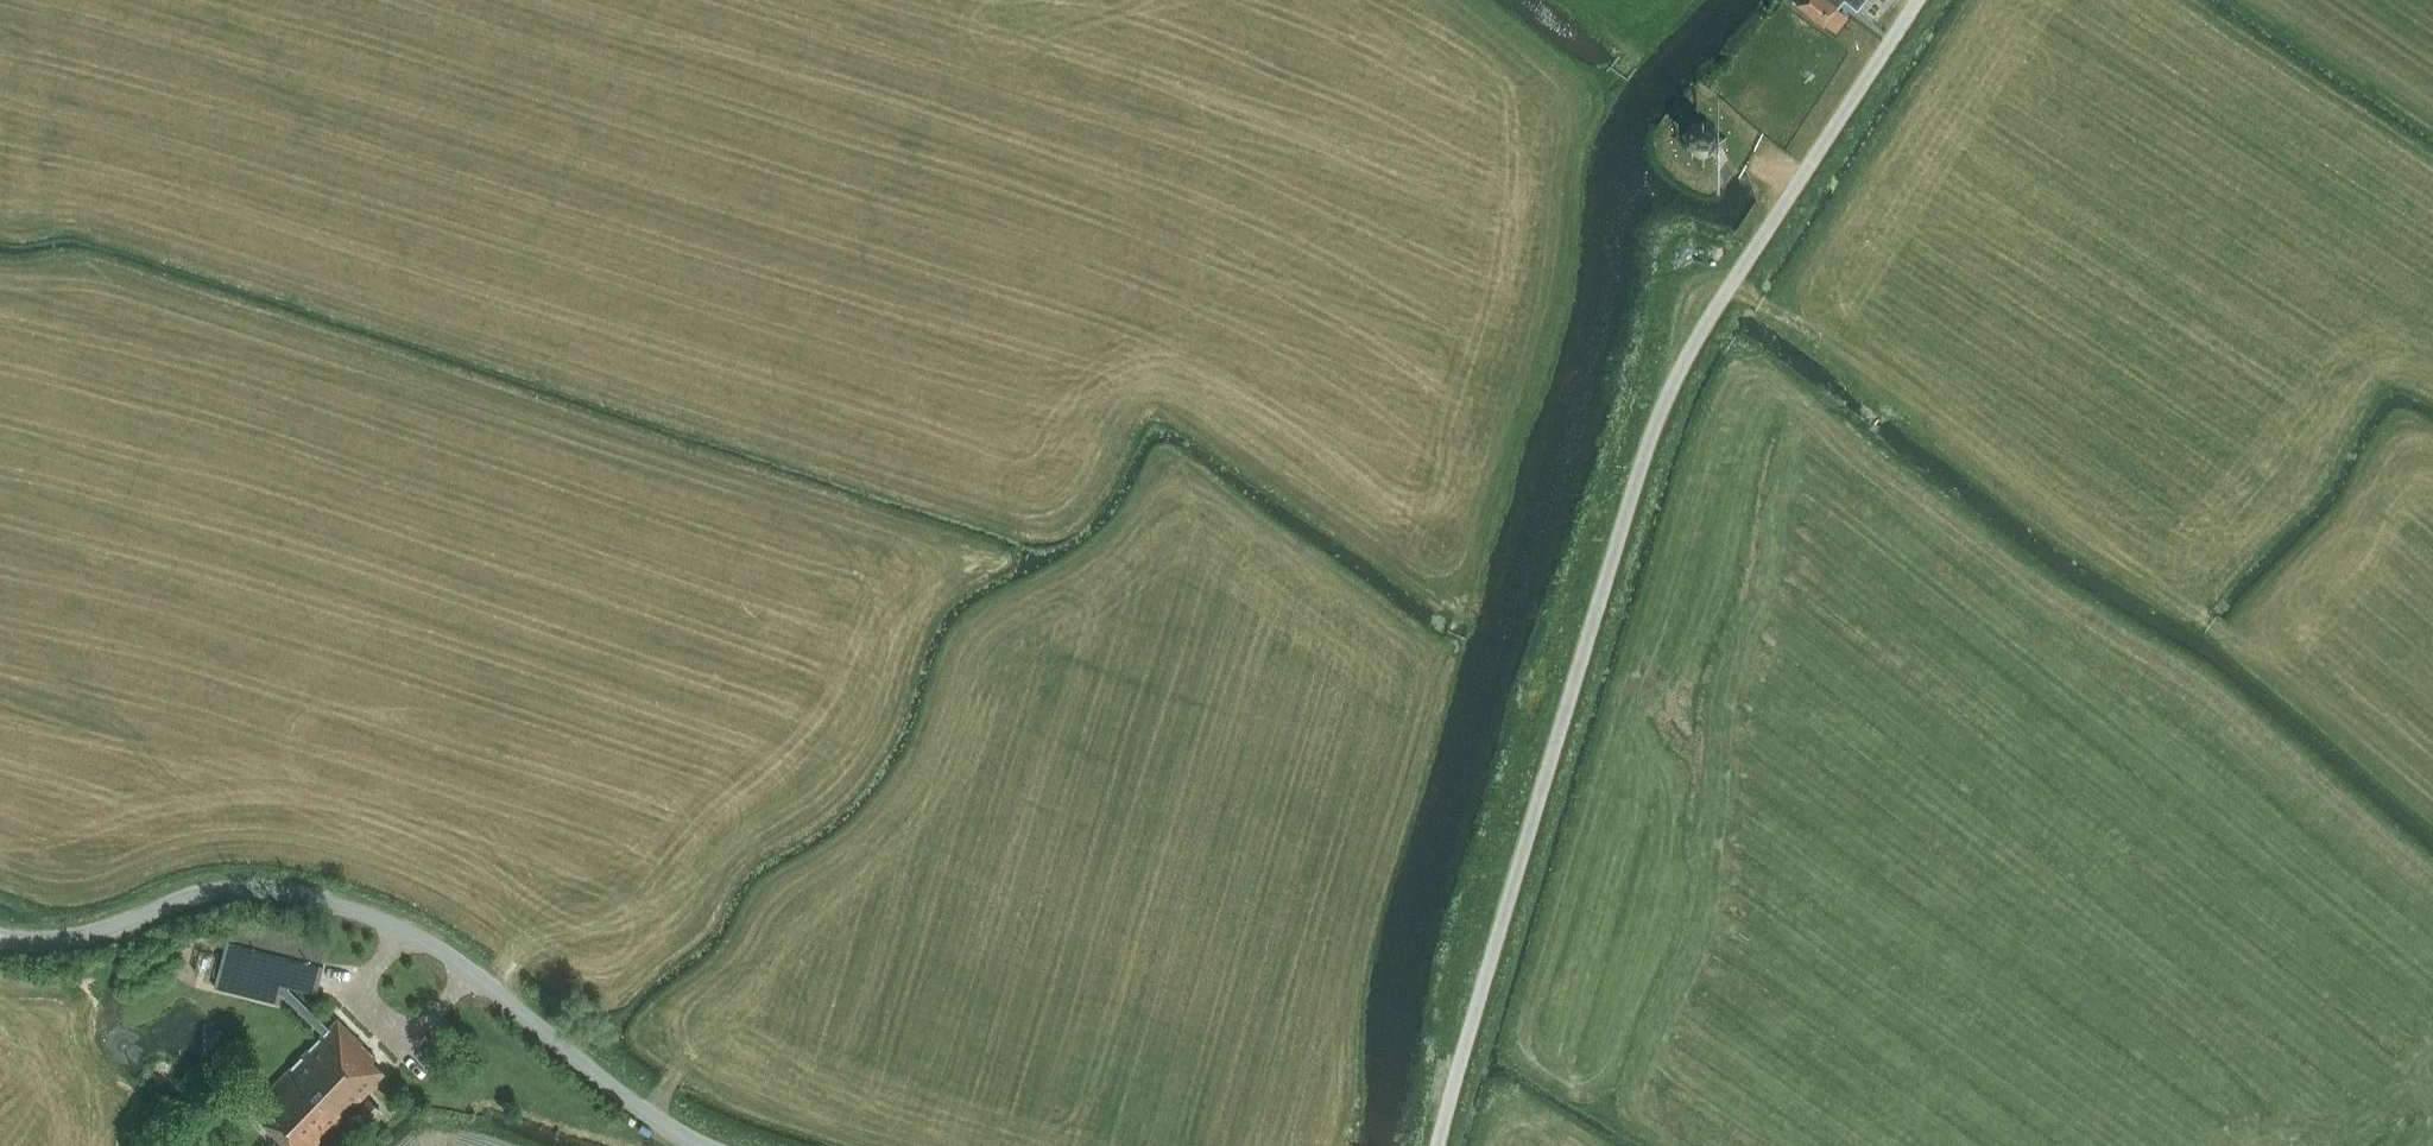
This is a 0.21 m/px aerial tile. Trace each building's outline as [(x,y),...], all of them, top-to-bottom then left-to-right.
[(1795,3),(1823,25),(1842,1),(1854,11),(1861,2),(1858,0),(1797,0),(1795,3)] [(1688,149),(1692,153),(1698,156),(1704,156),(1710,154),(1715,151),(1718,146),(1720,140),(1719,134),(1717,129),(1713,125),(1709,122),(1703,120),(1698,121),(1692,123),(1688,127),(1685,132),(1684,138),(1685,144),(1688,149)] [(329,1028),(287,987),(288,986),(314,992),(328,939),(231,914),(212,986),(277,1003),(280,992),(323,1034),(258,1100),(262,1104),(256,1110),(293,1145),(316,1145),(385,1074),(372,1061),(376,1057),(337,1019),(329,1028)] [(190,948),(186,941),(168,953),(173,960),(190,948)] [(382,1110),(368,1096),(353,1112),(367,1125),(382,1110)]
